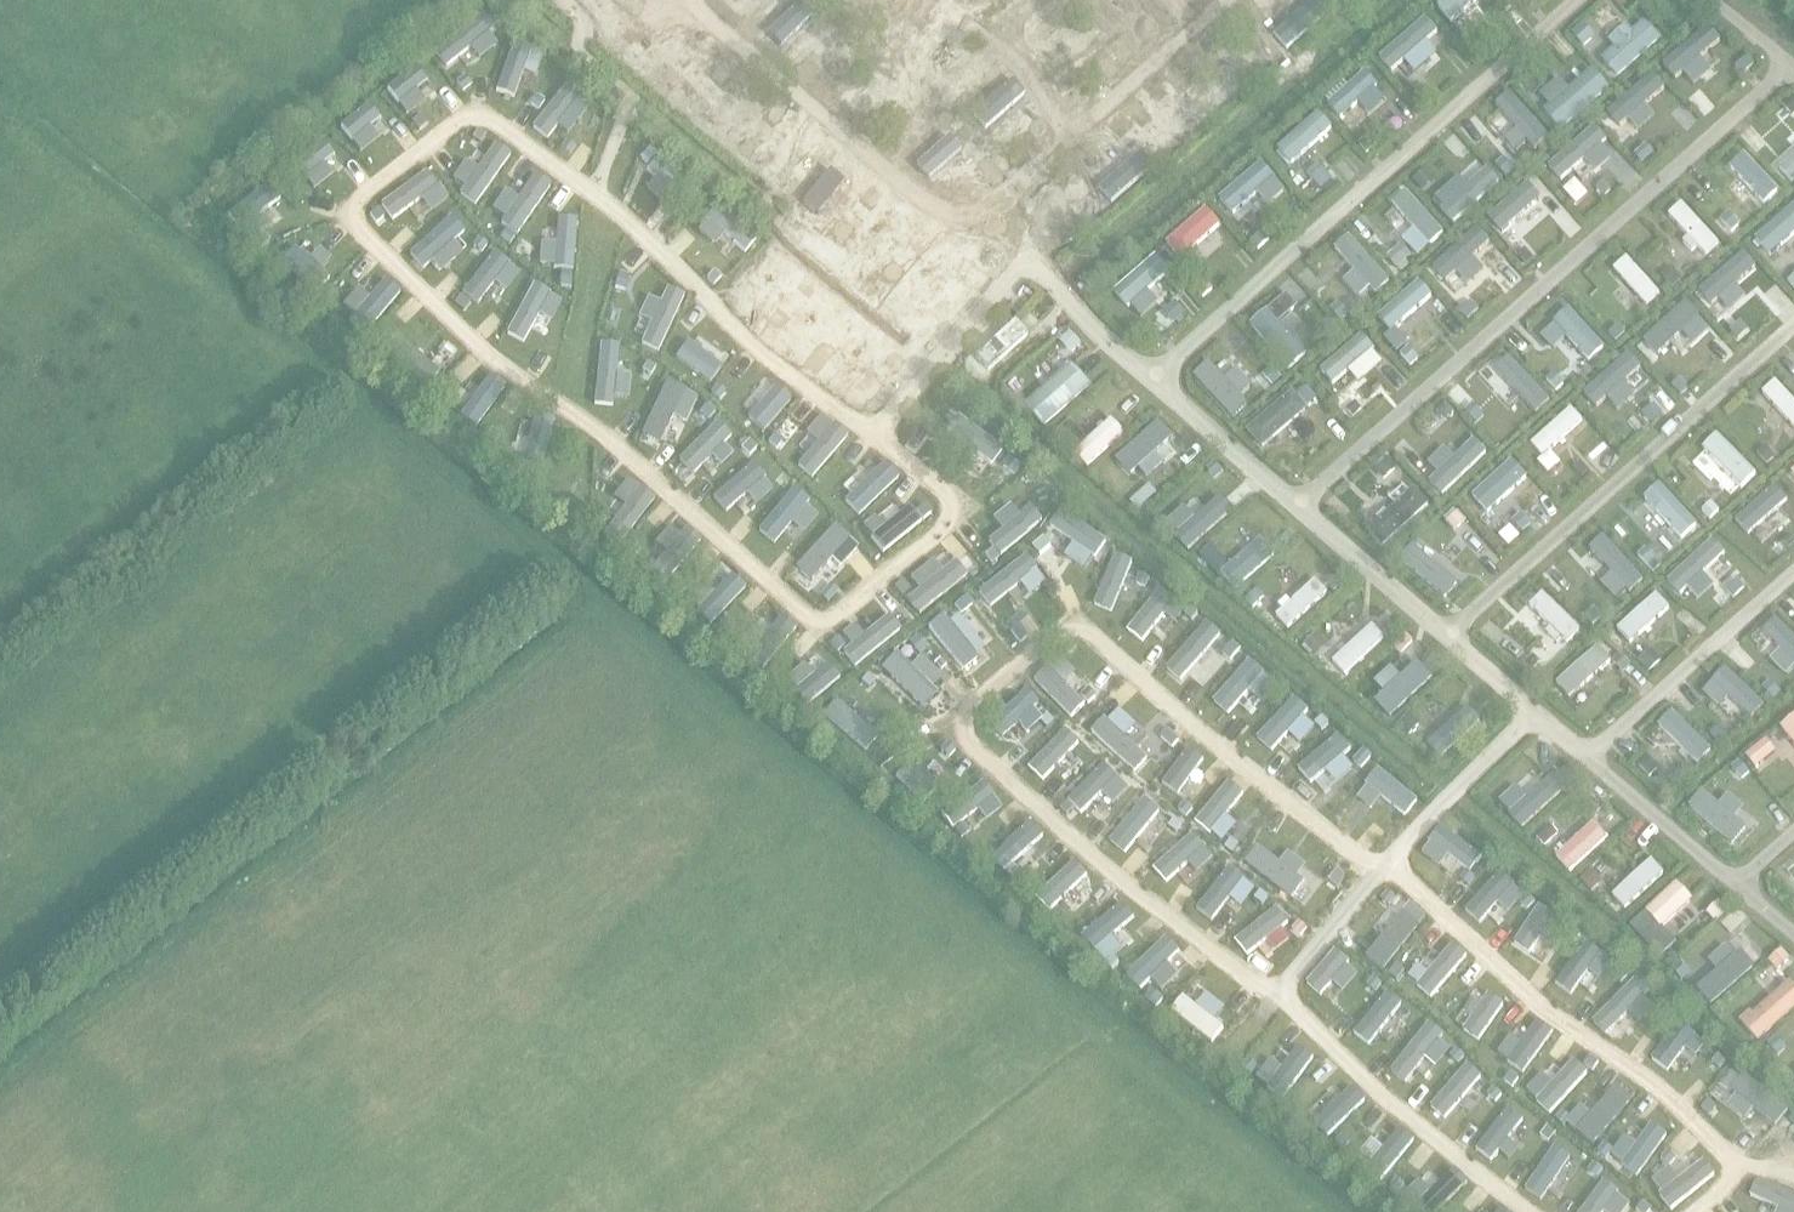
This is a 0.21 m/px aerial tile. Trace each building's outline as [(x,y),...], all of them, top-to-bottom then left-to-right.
[(578,15),(589,0),(559,0),(578,15)] [(978,8),(991,23),(1009,7),(1018,18),(1035,4),(1032,0),(988,0),(978,8)] [(1087,7),(1100,21),(1114,8),(1125,20),(1142,5),(1138,0),(1095,0),(1087,7)] [(1264,20),(1286,45),(1325,11),(1316,0),(1308,0),(1290,15),(1281,4),(1264,20)] [(1473,0),(1450,0),(1443,7),(1453,18),(1473,0)] [(816,28),(796,10),(766,41),(780,54),(795,38),(801,44),(816,28)] [(1398,65),(1436,31),(1426,20),(1388,54),(1398,65)] [(1649,22),(1611,56),(1623,69),(1660,35),(1649,22)] [(1068,24),(1032,55),(1044,69),(1062,54),(1072,65),(1088,51),(1079,40),(1081,38),(1068,24)] [(969,44),(956,29),(918,61),(931,76),(969,44)] [(697,43),(680,36),(658,85),(675,93),(687,67),(700,73),(709,53),(696,47),(697,43)] [(496,40),(470,64),(481,76),(507,52),(496,40)] [(1264,63),(1251,48),(1242,56),(1232,45),(1215,60),(1224,71),(1213,81),(1227,97),(1264,63)] [(1349,110),(1383,80),(1373,69),(1339,99),(1349,110)] [(1011,76),(972,110),(985,124),(1006,105),(1017,118),(1035,103),(1011,76)] [(1650,77),(1609,114),(1621,127),(1661,90),(1650,77)] [(901,78),(864,109),(877,124),(893,110),(904,123),(921,108),(911,95),(914,93),(901,78)] [(748,91),(733,79),(703,119),(719,130),(721,127),(735,136),(748,119),(735,109),(748,91)] [(1588,80),(1549,115),(1559,126),(1598,91),(1588,80)] [(429,96),(454,122),(466,110),(441,85),(429,96)] [(553,126),(577,100),(565,89),(541,115),(553,126)] [(1165,106),(1147,122),(1170,147),(1207,114),(1195,100),(1175,118),(1165,106)] [(386,120),(411,146),(423,134),(398,109),(386,120)] [(792,113),(752,159),(767,171),(789,145),(801,155),(815,139),(803,128),(806,125),(792,113)] [(584,155),(609,129),(597,118),(572,144),(584,155)] [(1295,156),(1327,128),(1319,118),(1286,146),(1295,156)] [(966,142),(954,128),(915,160),(928,175),(932,172),(942,185),(960,170),(949,157),(966,142)] [(1532,128),(1495,161),(1505,173),(1543,140),(1532,128)] [(1592,128),(1552,163),(1564,176),(1604,141),(1592,128)] [(345,155),(370,181),(382,169),(357,144),(345,155)] [(1152,165),(1139,151),(1116,171),(1106,159),(1089,174),(1112,200),(1152,165)] [(1729,162),(1766,201),(1778,190),(1741,151),(1729,162)] [(1793,177),(1793,153),(1778,167),(1790,180),(1793,177)] [(503,195),(528,169),(516,158),(491,184),(503,195)] [(1234,214),(1274,179),(1263,166),(1223,201),(1234,214)] [(842,178),(828,167),(803,199),(817,210),(842,178)] [(675,200),(647,178),(637,191),(665,213),(675,200)] [(1534,179),(1494,215),(1506,228),(1546,192),(1534,179)] [(1472,180),(1439,209),(1450,222),(1483,192),(1472,180)] [(1393,204),(1428,243),(1440,232),(1405,193),(1393,204)] [(881,204),(849,244),(864,255),(881,235),(894,246),(908,228),(895,218),(896,216),(892,212),(900,203),(891,196),(884,206),(881,204)] [(297,213),(330,226),(336,210),(303,197),(297,213)] [(1717,243),(1681,203),(1668,215),(1705,255),(1717,243)] [(1793,233),(1793,209),(1765,236),(1777,249),(1793,233)] [(717,235),(689,212),(679,225),(707,248),(717,235)] [(1180,258),(1220,224),(1210,213),(1171,247),(1180,258)] [(546,256),(570,231),(558,219),(534,245),(546,256)] [(432,261),(456,235),(444,223),(420,249),(432,261)] [(1476,230),(1440,263),(1451,276),(1488,243),(1476,230)] [(310,278),(335,252),(323,240),(298,266),(310,278)] [(944,258),(929,246),(898,284),(913,296),(944,258)] [(579,293),(604,267),(592,256),(567,282),(579,293)] [(1613,269),(1646,306),(1659,294),(1626,257),(1613,269)] [(1712,305),(1750,272),(1738,259),(1701,292),(1712,305)] [(471,300),(496,274),(484,262),(459,288),(471,300)] [(1372,295),(1346,264),(1335,273),(1362,305),(1372,295)] [(1150,265),(1118,294),(1129,306),(1161,277),(1150,265)] [(358,319),(383,293),(371,282),(346,308),(358,319)] [(1419,282),(1377,319),(1389,332),(1430,294),(1419,282)] [(1331,328),(1305,296),(1294,306),(1321,337),(1331,328)] [(510,334),(535,308),(523,297),(498,322),(510,334)] [(1685,305),(1649,338),(1661,351),(1697,317),(1685,305)] [(1553,318),(1589,358),(1602,345),(1566,306),(1553,318)] [(1361,336),(1320,371),(1332,384),(1373,349),(1361,336)] [(670,379),(695,354),(682,342),(658,368),(670,379)] [(1234,353),(1264,388),(1277,376),(1247,342),(1234,353)] [(441,389),(466,363),(454,352),(429,378),(441,389)] [(1628,356),(1588,392),(1599,405),(1639,369),(1628,356)] [(1498,374),(1531,410),(1544,398),(1511,362),(1498,374)] [(1047,421),(1087,387),(1077,376),(1053,397),(1048,391),(1038,400),(1043,405),(1038,410),(1047,421)] [(728,402),(702,378),(691,390),(717,414),(728,402)] [(1793,427),(1793,402),(1775,381),(1762,393),(1793,427)] [(1292,391),(1246,431),(1262,450),(1308,410),(1292,391)] [(494,432),(519,406),(507,394),(482,420),(494,432)] [(1571,407),(1531,443),(1542,455),(1582,420),(1571,407)] [(623,448),(648,422),(636,410),(611,436),(623,448)] [(1120,414),(1089,442),(1098,453),(1129,425),(1120,414)] [(775,442),(748,419),(737,432),(765,455),(775,442)] [(538,465),(562,439),(550,428),(526,454),(538,465)] [(1703,448),(1741,488),(1755,474),(1717,435),(1703,448)] [(660,482),(685,456),(673,444),(648,470),(660,482)] [(1465,445),(1428,479),(1440,492),(1477,459),(1465,445)] [(956,470),(928,447),(918,460),(945,483),(956,470)] [(1162,454),(1125,484),(1137,498),(1173,467),(1162,454)] [(790,501),(815,475),(803,463),(778,489),(790,501)] [(1501,469),(1469,498),(1481,510),(1501,492),(1506,497),(1516,488),(1511,482),(1513,481),(1501,469)] [(588,507),(613,481),(601,470),(576,496),(588,507)] [(696,513),(720,487),(708,476),(684,501),(696,513)] [(1669,520),(1666,524),(1673,531),(1676,529),(1682,535),(1694,524),(1658,485),(1646,496),(1669,520)] [(821,524),(846,498),(834,486),(809,512),(821,524)] [(977,521),(1006,500),(996,486),(967,508),(977,521)] [(1382,548),(1429,505),(1414,489),(1368,532),(1382,548)] [(1769,493),(1729,529),(1741,542),(1781,506),(1769,493)] [(630,538),(654,512),(642,501),(618,526),(630,538)] [(1213,505),(1181,534),(1191,544),(1223,516),(1213,505)] [(847,552),(871,526),(859,515),(835,541),(847,552)] [(1268,535),(1227,570),(1238,583),(1279,549),(1268,535)] [(671,576),(696,550),(684,538),(659,564),(671,576)] [(761,575),(786,549),(773,538),(749,564),(761,575)] [(1719,538),(1679,574),(1690,586),(1714,564),(1719,569),(1728,561),(1723,556),(1730,550),(1719,538)] [(1625,589),(1638,578),(1603,539),(1590,550),(1625,589)] [(1402,561),(1437,591),(1447,578),(1413,549),(1402,561)] [(899,592),(928,571),(918,557),(889,579),(899,592)] [(1075,588),(1052,561),(1039,572),(1063,599),(1075,588)] [(789,601),(814,575),(802,564),(777,590),(789,601)] [(1104,612),(1129,586),(1117,575),(1092,601),(1104,612)] [(1276,616),(1287,628),(1327,593),(1315,580),(1291,602),(1286,597),(1278,605),(1282,610),(1276,616)] [(718,621),(742,595),(730,583),(706,609),(718,621)] [(1028,616),(1004,589),(992,600),(1016,627),(1028,616)] [(848,627),(876,605),(866,592),(838,613),(848,627)] [(1656,594),(1617,629),(1630,643),(1668,608),(1656,594)] [(1565,595),(1526,630),(1538,644),(1559,624),(1564,629),(1574,620),(1570,615),(1577,608),(1565,595)] [(1138,639),(1163,613),(1151,602),(1126,627),(1138,639)] [(983,646),(959,620),(947,631),(971,658),(983,646)] [(1793,665),(1793,638),(1779,623),(1765,636),(1793,665)] [(1372,625),(1333,661),(1345,674),(1384,637),(1372,625)] [(1185,678),(1210,652),(1198,640),(1173,666),(1185,678)] [(949,673),(926,646),(913,657),(937,684),(949,673)] [(1597,646),(1555,684),(1568,698),(1610,661),(1597,646)] [(920,692),(896,665),(884,676),(908,703),(920,692)] [(1102,691),(1078,665),(1066,676),(1090,702),(1102,691)] [(1710,679),(1749,715),(1760,703),(1722,667),(1710,679)] [(1383,702),(1393,713),(1429,678),(1418,668),(1393,692),(1388,688),(1384,692),(1388,697),(1383,702)] [(1224,713),(1249,687),(1237,675),(1212,701),(1224,713)] [(1001,729),(1026,703),(1014,691),(989,717),(1001,729)] [(1463,710),(1430,741),(1443,755),(1476,724),(1463,710)] [(1153,740),(1129,713),(1116,725),(1140,751),(1153,740)] [(1658,725),(1697,763),(1709,751),(1670,713),(1658,725)] [(1776,727),(1793,750),(1793,713),(1776,727)] [(1267,751),(1292,725),(1280,714),(1255,740),(1267,751)] [(1035,776),(1060,750),(1048,739),(1023,765),(1035,776)] [(1305,787),(1330,761),(1318,750),(1293,776),(1305,787)] [(1179,788),(1204,762),(1192,751),(1167,776),(1179,788)] [(1786,812),(1743,757),(1720,774),(1763,829),(1786,812)] [(1075,811),(1100,785),(1088,774),(1063,800),(1075,811)] [(964,813),(988,787),(976,775),(951,801),(964,813)] [(1498,799),(1510,811),(1524,825),(1561,791),(1547,776),(1526,796),(1514,783),(1498,799)] [(1220,823),(1245,797),(1233,786),(1208,811),(1220,823)] [(1370,814),(1346,787),(1334,798),(1358,825),(1370,814)] [(1124,857),(1149,831),(1137,820),(1112,846),(1124,857)] [(1547,822),(1533,833),(1543,846),(1557,834),(1547,822)] [(1021,861),(1046,835),(1034,823),(1009,849),(1021,861)] [(1469,870),(1480,856),(1441,824),(1428,840),(1430,841),(1421,851),(1439,866),(1449,853),(1469,870)] [(1592,824),(1555,857),(1568,872),(1606,838),(1592,824)] [(1294,854),(1270,828),(1258,839),(1282,865),(1294,854)] [(1166,889),(1191,863),(1179,852),(1154,878),(1166,889)] [(1651,860),(1612,896),(1624,909),(1663,873),(1651,860)] [(1060,899),(1084,873),(1072,862),(1048,888),(1060,899)] [(1510,885),(1513,882),(1499,870),(1466,908),(1480,920),(1497,900),(1508,910),(1522,895),(1510,885)] [(1676,883),(1631,927),(1660,957),(1675,942),(1661,928),(1691,899),(1676,883)] [(1208,922),(1233,896),(1221,884),(1196,910),(1208,922)] [(1111,936),(1136,910),(1124,899),(1099,925),(1111,936)] [(1382,968),(1425,915),(1409,902),(1366,955),(1382,968)] [(1550,918),(1554,913),(1539,903),(1513,941),(1528,952),(1538,936),(1550,944),(1563,926),(1550,918)] [(1251,958),(1275,932),(1263,920),(1239,946),(1251,958)] [(1147,972),(1172,946),(1160,935),(1135,961),(1147,972)] [(1599,978),(1612,960),(1585,940),(1555,980),(1571,992),(1588,969),(1599,978)] [(1430,996),(1467,954),(1453,942),(1427,972),(1417,963),(1407,974),(1417,983),(1416,984),(1430,996)] [(1695,988),(1710,1004),(1755,963),(1741,948),(1735,954),(1725,943),(1708,958),(1717,968),(1695,988)] [(1345,964),(1348,960),(1336,949),(1307,981),(1320,993),(1332,979),(1343,990),(1357,974),(1345,964)] [(1222,999),(1194,977),(1184,990),(1212,1012),(1222,999)] [(1643,996),(1649,990),(1635,977),(1592,1019),(1606,1033),(1627,1011),(1638,1022),(1654,1007),(1643,996)] [(1741,1024),(1757,1042),(1793,1009),(1793,988),(1789,982),(1741,1024)] [(1368,1043),(1401,1003),(1386,991),(1353,1032),(1368,1043)] [(1479,1040),(1503,1002),(1488,993),(1464,1030),(1479,1040)] [(1523,1072),(1552,1030),(1537,1019),(1521,1041),(1509,1033),(1497,1051),(1508,1059),(1507,1061),(1523,1072)] [(1693,1036),(1695,1033),(1678,1021),(1651,1059),(1667,1070),(1684,1047),(1696,1056),(1705,1044),(1693,1036)] [(1438,1040),(1443,1034),(1428,1022),(1389,1071),(1404,1082),(1424,1057),(1436,1066),(1450,1049),(1438,1040)] [(1282,1098),(1311,1055),(1296,1045),(1281,1067),(1269,1059),(1257,1076),(1268,1083),(1266,1087),(1282,1098)] [(1549,1112),(1587,1071),(1573,1059),(1552,1082),(1541,1072),(1526,1088),(1537,1098),(1536,1100),(1549,1112)] [(1479,1077),(1480,1075),(1467,1063),(1430,1106),(1444,1118),(1465,1094),(1477,1105),(1492,1088),(1479,1077)] [(1775,1124),(1788,1109),(1742,1072),(1729,1088),(1736,1093),(1727,1104),(1745,1119),(1755,1107),(1775,1124)] [(1592,1145),(1631,1099),(1615,1085),(1591,1113),(1581,1104),(1565,1122),(1592,1145)] [(1326,1135),(1363,1099),(1351,1086),(1314,1123),(1326,1135)] [(1507,1138),(1523,1119),(1509,1107),(1475,1149),(1490,1160),(1498,1150),(1510,1160),(1519,1148),(1507,1138)] [(1636,1176),(1666,1134),(1650,1122),(1635,1143),(1624,1135),(1611,1153),(1622,1161),(1620,1164),(1636,1176)] [(1380,1180),(1412,1139),(1398,1128),(1382,1147),(1370,1138),(1356,1156),(1368,1165),(1366,1168),(1380,1180)] [(1540,1199),(1570,1157),(1553,1146),(1524,1188),(1540,1199)] [(1670,1207),(1714,1174),(1703,1158),(1678,1177),(1669,1165),(1652,1179),(1660,1190),(1658,1192),(1670,1207)] [(1467,1181),(1454,1168),(1430,1191),(1418,1179),(1401,1196),(1413,1207),(1412,1209),(1415,1211),(1435,1211),(1467,1181)] [(1758,1177),(1749,1195),(1777,1208),(1775,1211),(1793,1211),(1793,1194),(1758,1177)] [(1618,1191),(1604,1181),(1580,1211),(1603,1211),(1604,1211),(1622,1211),(1628,1204),(1616,1194),(1618,1191)]
